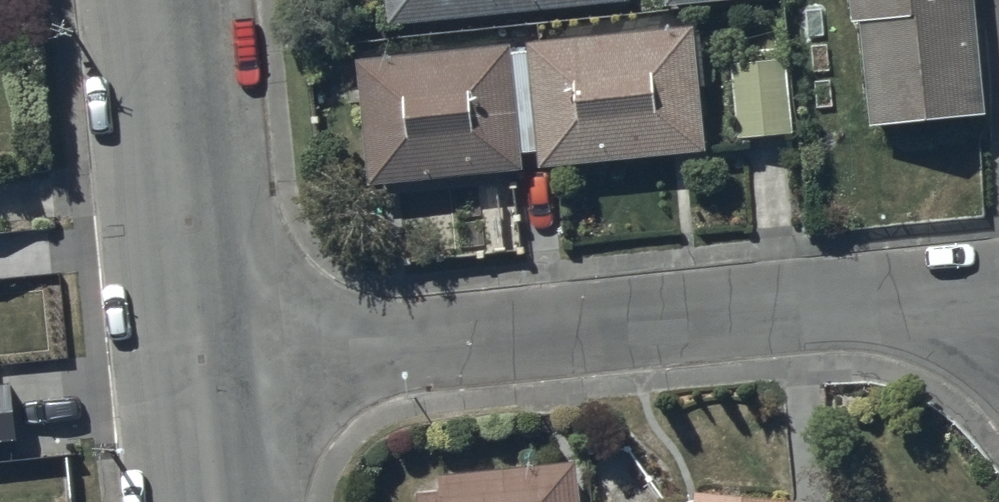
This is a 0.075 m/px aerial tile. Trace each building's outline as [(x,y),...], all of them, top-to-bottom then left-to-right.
[(388,26),(628,3),(628,0),(386,0),(388,26)] [(975,0),(850,0),(851,14),(860,13),(870,115),(985,104),(975,0)] [(511,44),(354,59),(367,189),(522,174),(521,157),(534,155),(536,168),(705,151),(699,89),(705,88),(700,38),(694,39),(692,26),(526,43),(527,54),(512,56),(511,44)] [(780,52),(731,55),(737,129),(785,126),(780,52)] [(438,465),(440,482),(415,484),(417,501),(581,501),(577,453),(438,465)]
